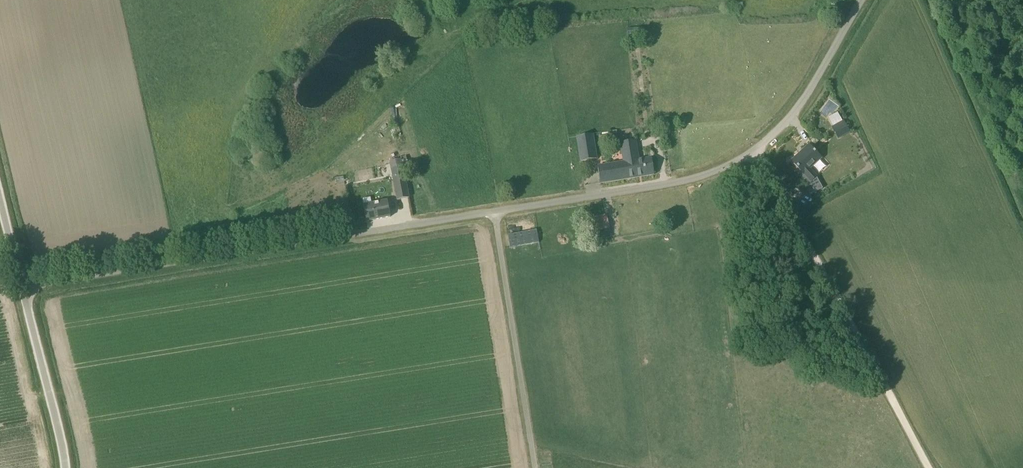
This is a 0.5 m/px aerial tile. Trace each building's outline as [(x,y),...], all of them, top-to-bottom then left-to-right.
[(644,27),(628,28),(628,35),(645,34),(644,27)] [(843,121),(831,128),(838,140),(850,133),(843,121)] [(580,159),(596,157),(592,135),(577,137),(580,159)] [(639,160),(636,140),(621,143),(624,162),(598,166),(600,183),(654,175),(652,158),(639,160)] [(816,176),(810,169),(821,159),(809,146),(792,162),(803,174),(811,182),(816,176)] [(393,177),(397,200),(409,198),(405,174),(393,177)] [(387,200),(371,203),(364,205),(367,221),(391,216),(387,200)] [(610,228),(609,225),(607,215),(587,220),(589,229),(590,232),(610,228)] [(510,247),(510,248),(539,243),(537,230),(508,235),(510,247)]
